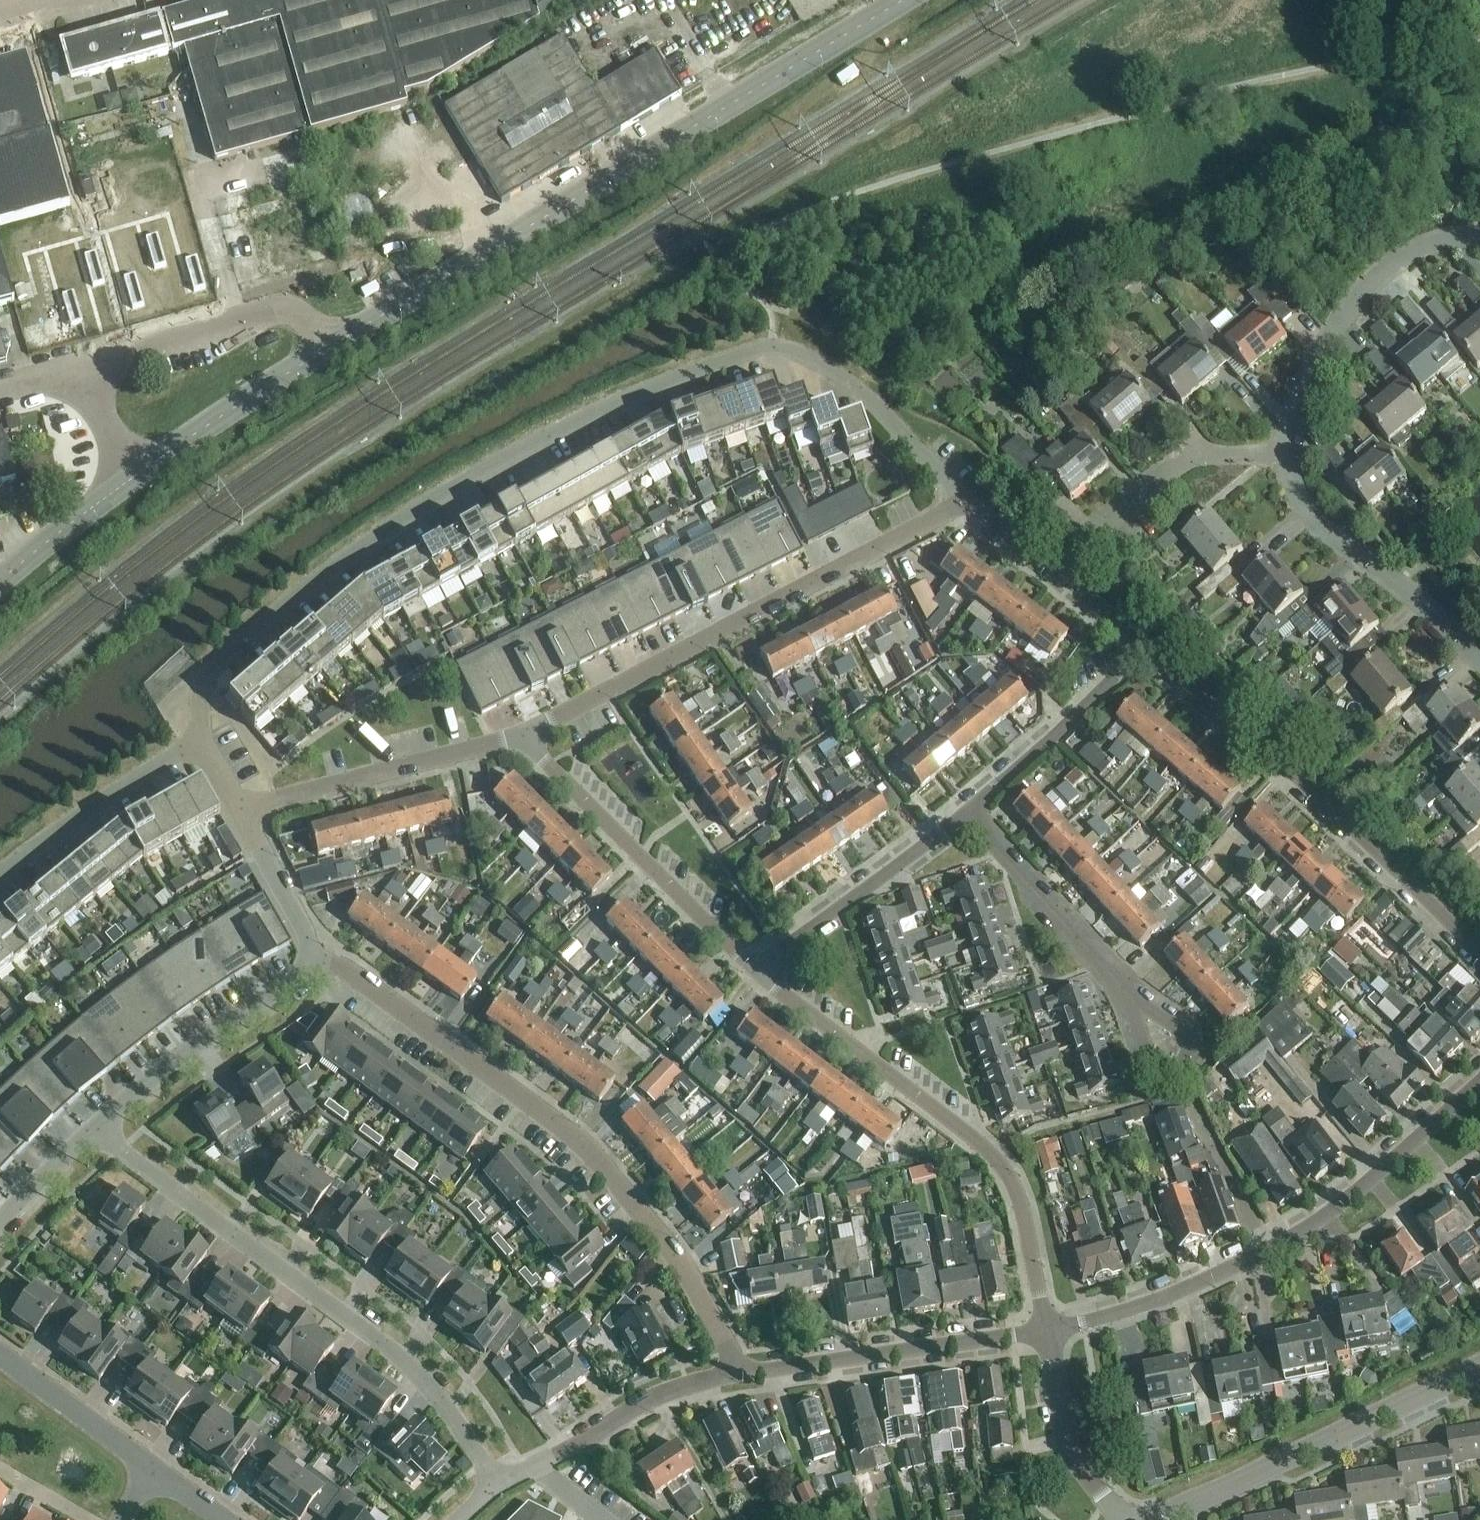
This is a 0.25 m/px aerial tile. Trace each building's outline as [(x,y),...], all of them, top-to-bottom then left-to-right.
[(223,1),(159,19),(158,19),(61,47),(71,82),(183,50),(199,103),(195,104),(198,114),(202,113),(215,161),(407,107),(404,97),(427,90),(539,22),(537,15),(562,0),(226,0),(223,1)] [(446,108),(503,203),(681,95),(656,52),(594,90),(563,37),(446,108)] [(70,206),(49,133),(47,133),(26,58),(0,64),(0,225),(70,206)] [(80,179),(86,200),(96,197),(90,176),(80,179)] [(167,267),(157,235),(145,239),(155,271),(167,267)] [(104,284),(95,252),(83,256),(93,288),(104,284)] [(14,302),(0,253),(0,306),(14,302)] [(205,289),(196,257),(184,261),(194,293),(205,289)] [(143,307),(134,274),(122,278),(132,310),(143,307)] [(1464,276),(1455,284),(1479,313),(1479,295),(1464,276)] [(1132,287),(1126,280),(1116,288),(1122,295),(1132,287)] [(1256,303),(1237,319),(1269,356),(1288,340),(1271,321),(1277,316),(1283,324),(1293,315),(1280,299),(1273,304),(1258,286),(1248,294),(1256,303)] [(83,325),(73,292),(62,296),(71,328),(83,325)] [(1408,339),(1416,348),(1417,348),(1441,376),(1459,360),(1408,300),(1399,307),(1418,330),(1408,339)] [(1473,324),(1463,333),(1436,300),(1427,308),(1478,369),(1479,367),(1479,333),(1473,324)] [(1195,324),(1194,324),(1216,350),(1227,364),(1237,356),(1250,372),(1269,356),(1237,319),(1221,333),(1217,333),(1211,326),(1210,327),(1202,317),(1195,324)] [(1188,336),(1169,352),(1177,361),(1178,361),(1201,389),(1220,373),(1218,372),(1207,358),(1216,350),(1194,324),(1195,324),(1190,319),(1181,327),(1188,336)] [(1417,348),(1416,348),(1407,356),(1379,324),(1371,331),(1422,392),(1441,376),(1417,348)] [(1111,341),(1100,350),(1110,362),(1113,360),(1121,353),(1111,341)] [(1144,358),(1135,366),(1134,366),(1152,388),(1160,398),(1169,390),(1183,405),(1201,389),(1178,361),(1177,361),(1169,352),(1169,351),(1151,367),(1144,358)] [(1376,351),(1367,359),(1389,385),(1388,386),(1393,392),(1384,399),(1408,428),(1427,412),(1376,351)] [(1076,391),(1066,399),(1069,403),(1093,430),(1102,422),(1115,438),(1152,406),(1151,405),(1143,395),(1152,388),(1134,366),(1135,366),(1123,352),(1121,353),(1113,360),(1128,378),(1097,404),(1091,409),(1084,401),(1076,391)] [(1408,428),(1384,399),(1375,407),(1362,391),(1361,391),(1347,375),(1338,383),(1389,443),(1391,442),(1400,447),(1414,435),(1408,428)] [(772,383),(751,390),(764,427),(784,421),(784,420),(778,402),(779,402),(772,383)] [(751,390),(731,398),(744,435),(764,427),(751,390)] [(802,394),(779,402),(778,402),(784,420),(784,421),(790,439),(813,431),(814,431),(807,412),(808,412),(802,394)] [(731,398),(710,405),(723,442),(744,435),(731,398)] [(1075,447),(1066,455),(1090,483),(1109,468),(1096,452),(1105,444),(1093,430),(1069,403),(1060,410),(1075,429),(1066,436),(1075,447)] [(831,404),(808,412),(807,412),(814,431),(813,431),(824,463),(847,455),(842,442),(843,441),(836,423),(837,423),(831,404)] [(710,405),(690,412),(703,449),(723,442),(710,405)] [(690,412),(670,419),(682,455),(681,455),(682,456),(703,449),(690,412)] [(860,415),(837,423),(836,423),(843,441),(842,442),(847,455),(848,460),(873,452),(860,415)] [(22,428),(18,416),(5,420),(9,432),(22,428)] [(670,417),(647,429),(666,464),(681,455),(682,455),(670,419),(670,417)] [(1355,455),(1364,465),(1388,493),(1407,478),(1355,417),(1346,424),(1365,447),(1355,455)] [(647,429),(628,440),(647,474),(666,464),(647,429)] [(16,482),(2,433),(0,433),(0,486),(16,482)] [(1019,437),(1002,452),(1024,478),(1032,471),(1049,492),(1058,484),(1072,499),(1090,483),(1066,455),(1059,447),(1045,459),(1052,467),(1048,471),(1019,437)] [(628,440),(609,450),(628,485),(647,474),(628,440)] [(1318,448),(1338,472),(1346,464),(1327,441),(1318,448)] [(609,450),(590,461),(610,495),(628,485),(609,450)] [(769,464),(765,453),(753,458),(757,468),(769,464)] [(590,461),(572,471),(591,506),(610,495),(590,461)] [(752,462),(740,466),(743,474),(755,470),(752,462)] [(1364,465),(1345,481),(1369,509),(1388,493),(1364,465)] [(572,471),(553,482),(572,516),(591,506),(572,471)] [(825,492),(818,473),(806,478),(813,497),(825,492)] [(781,474),(774,478),(780,490),(785,487),(781,474)] [(553,482),(534,493),(553,527),(572,516),(553,482)] [(747,494),(742,484),(731,490),(736,500),(747,494)] [(716,496),(712,489),(705,486),(698,490),(704,501),(716,496)] [(861,486),(847,493),(861,519),(874,512),(861,486)] [(782,495),(786,503),(800,496),(796,488),(782,495)] [(534,493),(515,503),(534,537),(553,527),(534,493)] [(847,493),(834,499),(848,525),(861,519),(847,493)] [(786,503),(790,511),(804,504),(800,496),(786,503)] [(834,499),(821,506),(834,532),(848,525),(834,499)] [(689,510),(684,502),(677,506),(681,514),(689,510)] [(515,503),(496,514),(515,548),(534,537),(515,503)] [(778,503),(745,519),(771,570),(804,553),(778,503)] [(715,513),(711,504),(701,510),(705,518),(715,513)] [(790,511),(795,520),(808,513),(804,504),(790,511)] [(808,513),(821,539),(834,532),(821,506),(808,513)] [(671,518),(666,507),(658,511),(664,522),(671,518)] [(808,513),(795,520),(808,546),(821,539),(808,513)] [(496,514),(477,524),(496,558),(515,548),(496,514)] [(1188,518),(1157,545),(1165,554),(1183,539),(1199,557),(1227,533),(1212,515),(1209,516),(1196,528),(1188,518)] [(745,519),(713,536),(739,586),(771,570),(745,519)] [(477,524),(458,535),(477,569),(496,558),(477,524)] [(633,538),(626,525),(616,531),(623,543),(633,538)] [(1205,601),(1219,589),(1235,574),(1228,565),(1243,552),(1227,533),(1199,557),(1215,576),(1197,591),(1205,601)] [(458,535),(440,545),(459,579),(477,569),(458,535)] [(713,536),(681,552),(707,602),(739,586),(713,536)] [(440,545),(421,556),(440,590),(459,579),(440,545)] [(620,557),(616,549),(604,555),(608,564),(620,557)] [(594,558),(591,551),(584,554),(587,561),(594,558)] [(941,571),(939,573),(951,581),(941,594),(948,600),(958,587),(975,566),(957,551),(954,554),(941,571)] [(681,552),(649,568),(674,619),(691,610),(692,611),(708,605),(707,602),(681,552)] [(421,556),(402,566),(421,600),(440,590),(421,556)] [(1245,582),(1260,601),(1289,577),(1273,558),(1257,572),(1249,562),(1235,574),(1219,589),(1227,598),(1245,582)] [(576,568),(572,561),(564,565),(568,572),(576,568)] [(595,571),(591,562),(573,571),(577,580),(595,571)] [(383,577),(402,611),(408,623),(427,612),(421,600),(402,566),(383,577)] [(993,580),(975,566),(958,587),(976,602),(993,580)] [(649,568),(617,585),(642,635),(674,619),(649,568)] [(383,577),(365,587),(364,587),(382,620),(382,621),(382,622),(402,611),(383,577)] [(1271,613),(1251,640),(1259,650),(1266,644),(1291,623),(1297,618),(1296,618),(1289,609),(1305,596),(1301,591),(1289,577),(1260,601),(1271,613)] [(1012,594),(993,580),(976,602),(994,616),(1012,594)] [(931,604),(934,601),(925,583),(910,591),(926,622),(938,609),(931,604)] [(364,585),(344,602),(369,632),(382,621),(382,620),(364,587),(365,587),(364,585)] [(617,585),(585,601),(610,651),(642,635),(617,585)] [(1297,618),(1291,623),(1304,639),(1311,633),(1321,645),(1324,644),(1323,643),(1364,609),(1348,590),(1347,591),(1333,603),(1325,594),(1317,600),(1296,618),(1297,618)] [(896,616),(883,591),(862,602),(875,627),(883,641),(891,637),(889,632),(901,625),(896,616)] [(941,594),(933,604),(940,610),(948,600),(941,594)] [(1030,609),(1012,594),(994,616),(1013,630),(1030,609)] [(491,608),(485,597),(474,603),(480,614),(491,608)] [(948,600),(940,610),(948,616),(955,606),(948,600)] [(585,601),(553,617),(578,667),(610,651),(585,601)] [(344,602),(327,616),(353,646),(369,632),(344,602)] [(862,602),(842,613),(855,638),(875,627),(862,602)] [(1030,609),(1013,630),(1031,645),(1048,623),(1030,609)] [(1364,609),(1323,643),(1324,644),(1338,662),(1325,673),(1333,682),(1341,675),(1341,676),(1358,662),(1372,650),(1364,641),(1379,628),(1380,627),(1364,609)] [(1201,622),(1193,612),(1182,621),(1190,631),(1201,622)] [(822,624),(834,648),(855,638),(842,613),(822,624)] [(327,616),(311,630),(337,660),(353,646),(327,616)] [(442,629),(453,623),(449,616),(438,622),(442,629)] [(553,617),(521,633),(546,684),(563,675),(563,676),(579,670),(578,667),(553,617)] [(932,621),(927,627),(934,633),(939,627),(932,621)] [(968,633),(976,639),(984,629),(977,623),(968,633)] [(1067,638),(1048,623),(1031,645),(1049,659),(1067,638)] [(822,624),(801,635),(814,659),(834,648),(822,624)] [(976,639),(983,645),(992,635),(984,629),(976,639)] [(311,630),(295,644),(320,674),(337,660),(311,630)] [(463,644),(458,633),(447,639),(453,649),(463,644)] [(521,633),(489,650),(514,700),(530,692),(531,693),(547,686),(546,684),(521,633)] [(801,635),(781,645),(793,670),(814,659),(801,635)] [(891,637),(883,641),(889,653),(897,649),(891,637)] [(883,641),(874,645),(881,657),(889,653),(883,641)] [(295,644),(278,658),(304,688),(320,674),(295,644)] [(793,670),(781,645),(760,657),(773,681),(793,670)] [(435,648),(426,653),(432,664),(441,659),(435,648)] [(1263,649),(1253,657),(1258,663),(1268,655),(1263,649)] [(514,700),(489,650),(456,666),(481,717),(514,700)] [(934,658),(930,650),(921,655),(925,662),(934,658)] [(1013,651),(1005,662),(1012,668),(1021,657),(1013,651)] [(432,664),(426,653),(417,658),(423,669),(432,664)] [(1028,663),(1021,657),(1012,668),(1020,674),(1028,663)] [(1374,744),(1402,720),(1402,719),(1405,717),(1404,717),(1397,708),(1413,695),(1381,657),(1365,670),(1358,662),(1341,676),(1341,675),(1333,682),(1327,687),(1335,697),(1353,682),(1384,718),(1366,734),(1374,744)] [(278,658),(262,673),(287,702),(304,688),(278,658)] [(848,675),(857,670),(850,658),(842,662),(848,675)] [(833,667),(840,679),(848,675),(842,662),(833,667)] [(406,664),(397,669),(404,680),(413,675),(406,664)] [(981,682),(991,695),(1009,716),(1027,701),(1014,685),(1009,679),(1000,687),(990,675),(988,676),(979,666),(972,672),(981,682)] [(404,680),(397,669),(389,674),(395,685),(404,680)] [(972,672),(965,678),(974,689),(981,682),(972,672)] [(262,673),(245,687),(271,716),(287,702),(262,673)] [(1041,675),(1035,683),(1044,690),(1051,680),(1044,675),(1041,675)] [(1020,679),(1014,685),(1027,701),(1029,702),(1038,693),(1020,679)] [(809,680),(801,684),(807,696),(816,692),(809,680)] [(375,684),(364,690),(369,699),(380,693),(375,684)] [(807,696),(801,684),(793,688),(799,701),(800,700),(807,696)] [(271,716),(245,687),(229,701),(254,731),(271,716)] [(759,687),(747,696),(752,703),(766,722),(778,714),(764,694),(759,687)] [(1405,717),(1402,719),(1402,720),(1410,729),(1419,721),(1424,727),(1434,719),(1444,732),(1472,708),(1456,689),(1452,693),(1441,702),(1433,693),(1404,717),(1405,717)] [(369,699),(364,690),(353,696),(358,705),(369,699)] [(919,700),(911,690),(904,696),(913,706),(919,700)] [(709,702),(704,695),(692,702),(698,710),(709,702)] [(991,695),(974,710),(991,731),(1009,716),(991,695)] [(807,696),(800,700),(805,709),(812,705),(811,703),(807,696)] [(944,696),(937,702),(945,712),(953,706),(944,696)] [(1296,696),(1284,706),(1291,714),(1303,704),(1296,696)] [(672,699),(649,715),(663,735),(685,719),(672,699)] [(1154,716),(1136,701),(1118,722),(1136,737),(1154,716)] [(714,710),(709,702),(698,710),(703,718),(714,710)] [(929,708),(938,718),(945,712),(937,702),(929,708)] [(338,706),(327,713),(333,722),(344,715),(338,706)] [(1432,767),(1442,780),(1449,774),(1449,775),(1452,773),(1468,760),(1479,750),(1479,749),(1472,740),(1479,733),(1479,717),(1472,708),(1444,732),(1459,750),(1450,758),(1447,755),(1432,767)] [(974,710),(956,725),(974,746),(991,731),(974,710)] [(333,722),(327,713),(317,720),(323,729),(333,722)] [(1171,732),(1154,716),(1136,737),(1153,752),(1171,732)] [(698,738),(685,719),(663,735),(676,754),(698,738)] [(956,725),(938,740),(956,761),(974,746),(956,725)] [(901,732),(910,742),(917,736),(909,726),(901,732)] [(292,737),(300,747),(308,740),(300,730),(292,737)] [(901,732),(894,738),(903,748),(910,742),(901,732)] [(1189,747),(1171,732),(1153,752),(1171,768),(1189,747)] [(735,741),(730,733),(719,740),(724,748),(735,741)] [(711,757),(698,738),(676,754),(689,773),(711,757)] [(938,740),(920,754),(938,775),(956,761),(938,740)] [(741,748),(735,741),(724,748),(729,756),(741,748)] [(1125,749),(1118,743),(1109,753),(1116,760),(1125,749)] [(772,745),(762,752),(770,764),(781,757),(772,745)] [(1106,759),(1090,745),(1079,757),(1095,771),(1106,759)] [(273,753),(282,762),(290,756),(281,746),(273,753)] [(1206,762),(1189,747),(1171,768),(1188,783),(1206,762)] [(1132,756),(1125,749),(1116,760),(1123,766),(1132,756)] [(904,768),(902,770),(907,775),(920,791),(938,775),(920,754),(904,768)] [(724,776),(711,757),(689,773),(702,792),(724,776)] [(1224,777),(1206,762),(1188,783),(1205,798),(1224,777)] [(1421,798),(1429,808),(1437,801),(1452,820),(1479,797),(1479,774),(1475,769),(1459,782),(1452,773),(1449,775),(1449,774),(1442,780),(1421,798)] [(1066,784),(1072,790),(1085,778),(1077,770),(1065,782),(1066,784)] [(724,776),(702,792),(715,811),(738,795),(750,786),(761,779),(756,771),(739,782),(732,771),(724,776)] [(761,779),(766,785),(776,777),(772,771),(761,779)] [(829,773),(822,778),(828,787),(836,782),(829,773)] [(1151,790),(1160,780),(1153,774),(1144,784),(1151,790)] [(844,777),(836,782),(844,793),(852,788),(844,777)] [(1241,793),(1224,777),(1205,798),(1223,814),(1241,793)] [(493,798),(510,815),(530,796),(513,779),(493,798)] [(767,786),(761,779),(750,786),(756,794),(767,786)] [(1167,786),(1160,780),(1151,790),(1158,796),(1167,786)] [(836,782),(828,787),(836,799),(844,793),(836,782)] [(201,783),(181,794),(201,828),(220,817),(201,783)] [(1073,791),(1066,784),(1056,793),(1063,800),(1073,791)] [(1069,807),(1079,798),(1073,791),(1063,800),(1069,807)] [(872,793),(853,806),(869,829),(888,816),(872,793)] [(1051,811),(1035,793),(1015,812),(1031,829),(1051,811)] [(181,794),(163,804),(182,839),(201,828),(181,794)] [(738,795),(715,811),(728,830),(751,815),(738,795)] [(430,829),(453,823),(446,796),(423,802),(430,829)] [(510,815),(526,831),(546,812),(530,796),(510,815)] [(1452,820),(1468,838),(1460,845),(1468,855),(1479,845),(1479,797),(1452,820)] [(430,829),(423,802),(401,808),(408,834),(430,829)] [(806,819),(814,814),(806,803),(798,808),(806,819)] [(163,804),(144,815),(163,849),(182,839),(163,804)] [(1186,820),(1195,810),(1188,804),(1179,814),(1186,820)] [(853,806),(834,819),(849,842),(869,829),(853,806)] [(408,834),(401,808),(379,813),(385,840),(408,834)] [(798,808),(790,813),(798,825),(806,819),(798,808)] [(1246,828),(1263,845),(1282,825),(1265,808),(1246,828)] [(1195,810),(1186,820),(1193,827),(1202,816),(1195,810)] [(1047,846),(1067,828),(1051,811),(1031,829),(1047,846)] [(526,831),(542,848),(562,828),(546,812),(526,831)] [(385,840),(379,813),(356,819),(363,846),(385,840)] [(144,815),(126,825),(125,826),(143,859),(143,860),(163,849),(144,815)] [(1088,827),(1094,834),(1104,825),(1098,818),(1088,827)] [(363,846),(356,819),(334,825),(341,852),(363,846)] [(849,842),(834,819),(815,832),(830,855),(849,842)] [(483,829),(489,835),(498,826),(492,820),(483,829)] [(125,823),(105,840),(129,870),(143,859),(125,826),(126,825),(125,823)] [(341,852),(334,825),(311,831),(318,857),(341,852)] [(1111,832),(1104,825),(1094,834),(1101,841),(1111,832)] [(1299,840),(1282,825),(1263,845),(1280,860),(1299,840)] [(489,835),(496,842),(505,833),(498,826),(489,835)] [(542,848),(559,864),(578,845),(562,828),(542,848)] [(1083,845),(1067,828),(1047,846),(1062,863),(1083,845)] [(775,840),(768,829),(760,834),(768,845),(775,840)] [(830,855),(815,832),(796,846),(811,868),(830,855)] [(1171,842),(1182,852),(1190,842),(1179,832),(1171,842)] [(760,834),(752,840),(760,851),(768,845),(760,834)] [(105,840),(88,853),(113,884),(129,870),(105,840)] [(1280,860),(1297,876),(1315,856),(1299,840),(1280,860)] [(437,856),(447,854),(443,842),(434,844),(437,856)] [(434,844),(425,846),(428,859),(437,856),(434,844)] [(227,850),(233,861),(242,856),(236,845),(227,850)] [(559,864),(575,881),(595,861),(578,845),(559,864)] [(1098,862),(1083,845),(1062,863),(1078,880),(1098,862)] [(796,846),(777,859),(792,881),(811,868),(796,846)] [(1245,850),(1236,860),(1242,866),(1252,856),(1245,850)] [(515,861),(522,868),(531,859),(524,852),(515,861)] [(1125,868),(1135,859),(1129,852),(1119,861),(1125,868)] [(88,853),(71,867),(96,897),(113,884),(88,853)] [(402,866),(399,853),(389,856),(393,868),(402,866)] [(223,867),(216,856),(207,861),(214,872),(223,867)] [(389,856),(380,858),(383,870),(393,868),(389,856)] [(1259,863),(1252,856),(1242,866),(1249,873),(1259,863)] [(1297,876),(1313,892),(1332,872),(1315,856),(1297,876)] [(1208,858),(1198,869),(1205,876),(1215,864),(1208,858)] [(537,866),(531,859),(522,868),(528,875),(537,866)] [(792,881),(777,859),(757,872),(773,895),(792,881)] [(1142,866),(1135,859),(1125,868),(1132,875),(1142,866)] [(592,897),(611,878),(595,861),(575,881),(592,897)] [(1098,862),(1078,880),(1093,897),(1114,879),(1098,862)] [(357,877),(354,865),(345,867),(348,879),(357,877)] [(71,867),(54,881),(79,911),(96,897),(71,867)] [(348,879),(345,867),(336,869),(339,881),(348,879)] [(1313,892),(1330,908),(1349,888),(1332,872),(1313,892)] [(192,873),(182,879),(187,889),(198,882),(192,873)] [(392,899),(400,888),(406,880),(399,874),(375,906),(363,898),(347,920),(366,934),(383,912),(392,899)] [(422,878),(414,887),(424,894),(432,885),(422,878)] [(187,889),(182,879),(171,886),(176,895),(187,889)] [(1109,915),(1129,896),(1114,879),(1093,897),(1109,915)] [(1213,896),(1199,880),(1184,893),(1198,909),(1213,896)] [(54,881),(38,894),(63,925),(79,911),(54,881)] [(984,882),(942,896),(945,906),(959,902),(964,916),(992,906),(984,882)] [(1279,882),(1269,892),(1276,898),(1285,888),(1279,882)] [(353,885),(326,892),(329,904),(356,896),(353,885)] [(557,885),(548,894),(554,901),(563,892),(557,885)] [(1157,902),(1167,893),(1160,886),(1150,895),(1157,902)] [(408,894),(400,888),(392,899),(400,905),(408,894)] [(462,904),(469,895),(459,888),(453,897),(462,904)] [(1276,898),(1283,905),(1292,895),(1285,888),(1276,898)] [(1349,888),(1330,908),(1347,924),(1366,904),(1349,888)] [(903,936),(899,925),(928,915),(919,889),(904,894),(908,907),(866,922),(875,946),(903,936)] [(155,899),(163,911),(174,903),(166,891),(155,899)] [(561,908),(570,899),(563,892),(554,901),(561,908)] [(1173,900),(1167,893),(1157,902),(1163,909),(1173,900)] [(38,894),(21,908),(46,939),(63,925),(38,894)] [(232,914),(261,962),(263,964),(277,956),(276,953),(292,944),(264,895),(232,914)] [(1145,913),(1129,896),(1109,915),(1125,932),(1145,913)] [(524,925),(540,908),(529,897),(512,913),(524,925)] [(135,911),(145,924),(159,912),(149,900),(135,911)] [(479,916),(487,905),(480,900),(472,911),(479,916)] [(1145,913),(1125,932),(1141,949),(1161,930),(1151,920),(1163,909),(1157,902),(1145,913)] [(641,921),(625,904),(605,924),(622,941),(641,921)] [(1383,904),(1367,921),(1373,926),(1389,910),(1383,904)] [(590,914),(581,905),(560,926),(569,934),(590,914)] [(992,906),(964,916),(972,940),(1000,930),(992,906)] [(21,908),(4,922),(29,952),(46,939),(21,908)] [(183,910),(173,916),(183,931),(193,925),(183,910)] [(429,927),(437,916),(430,910),(421,921),(429,927)] [(366,934),(385,948),(401,926),(383,912),(366,934)] [(1303,923),(1310,930),(1319,920),(1312,913),(1303,923)] [(232,914),(201,933),(231,980),(261,962),(232,914)] [(445,921),(437,916),(429,927),(437,932),(445,921)] [(128,936),(138,927),(130,918),(120,926),(128,936)] [(1310,930),(1317,936),(1326,926),(1319,920),(1310,930)] [(658,938),(641,921),(622,941),(638,957),(658,938)] [(0,925),(0,951),(12,966),(29,952),(4,922),(0,925)] [(161,923),(153,928),(159,937),(167,931),(161,923)] [(523,935),(507,923),(500,933),(516,945),(523,935)] [(420,939),(401,926),(385,948),(404,962),(420,939)] [(124,938),(115,928),(105,936),(114,947),(124,938)] [(1008,954),(1000,930),(972,940),(980,964),(1008,954)] [(1214,947),(1224,938),(1217,931),(1207,940),(1214,947)] [(201,933),(170,954),(202,1000),(231,980),(201,933)] [(1418,933),(1401,951),(1425,974),(1442,956),(1418,933)] [(911,960),(903,936),(875,946),(883,970),(911,960)] [(459,948),(466,954),(474,943),(467,937),(459,948)] [(80,946),(90,959),(101,950),(91,938),(80,946)] [(658,938),(638,957),(654,974),(674,954),(658,938)] [(941,950),(954,946),(951,938),(938,942),(941,950)] [(1214,947),(1220,954),(1230,945),(1224,938),(1214,947)] [(422,975),(438,953),(420,939),(404,962),(422,975)] [(558,955),(568,965),(584,949),(574,939),(558,955)] [(1182,976),(1202,958),(1186,940),(1166,959),(1182,976)] [(938,942),(924,947),(927,955),(941,950),(938,942)] [(131,943),(122,949),(129,958),(137,952),(131,943)] [(482,949),(474,943),(466,954),(474,960),(482,949)] [(1340,955),(1339,955),(1348,963),(1359,951),(1350,943),(1345,949),(1340,945),(1335,951),(1340,955)] [(595,954),(601,961),(610,952),(604,945),(595,954)] [(954,946),(941,950),(943,959),(957,954),(954,946)] [(75,956),(84,967),(91,961),(82,950),(75,956)] [(941,950),(927,955),(930,963),(943,959),(941,950)] [(12,966),(0,951),(0,976),(12,966)] [(601,961),(608,968),(617,959),(610,952),(601,961)] [(422,975),(441,989),(457,967),(438,953),(422,975)] [(127,962),(121,954),(115,958),(121,966),(127,962)] [(170,954),(140,975),(173,1020),(202,1000),(170,954)] [(465,972),(474,960),(466,954),(457,967),(465,972)] [(674,954),(654,974),(670,990),(690,971),(674,954)] [(1017,979),(1008,954),(980,964),(985,978),(971,983),(975,993),(1017,979)] [(1315,969),(1340,994),(1354,981),(1329,956),(1315,969)] [(517,958),(503,977),(514,985),(528,966),(517,958)] [(1218,975),(1202,958),(1182,976),(1197,993),(1218,975)] [(911,960),(883,970),(891,994),(919,985),(911,960)] [(1239,974),(1245,981),(1255,972),(1249,965),(1239,974)] [(441,989),(460,1003),(476,981),(465,972),(457,967),(441,989)] [(58,969),(50,976),(58,987),(60,989),(68,982),(58,969)] [(670,990),(687,1006),(706,987),(690,971),(670,990)] [(1251,988),(1261,979),(1255,972),(1245,981),(1251,988)] [(140,975),(111,997),(145,1041),(173,1020),(140,975)] [(1213,1010),(1233,992),(1218,975),(1197,993),(1213,1010)] [(627,987),(634,994),(643,985),(636,978),(627,987)] [(1439,987),(1479,1024),(1479,997),(1473,990),(1468,996),(1448,978),(1439,987)] [(588,991),(574,980),(567,989),(581,1000),(588,991)] [(538,990),(531,984),(523,995),(530,1001),(538,990)] [(45,1005),(58,994),(51,985),(38,996),(45,1005)] [(643,985),(634,994),(640,1001),(649,992),(643,985)] [(924,999),(919,985),(891,994),(899,1019),(941,1005),(938,994),(924,999)] [(1413,992),(1426,1006),(1433,998),(1420,985),(1413,992)] [(703,1023),(723,1004),(706,987),(687,1006),(675,1018),(666,1027),(673,1034),(693,1013),(703,1023)] [(1445,993),(1432,1008),(1471,1044),(1479,1034),(1479,1024),(1439,987),(1439,988),(1445,993)] [(1087,989),(1045,1003),(1049,1013),(1062,1009),(1067,1023),(1095,1013),(1087,989)] [(1390,989),(1382,998),(1402,1017),(1449,1062),(1463,1047),(1427,1013),(1421,1019),(1390,989)] [(538,990),(530,1001),(538,1006),(546,995),(538,990)] [(1249,1009),(1233,992),(1213,1010),(1229,1028),(1249,1009)] [(1375,995),(1368,1002),(1377,1010),(1383,1004),(1375,995)] [(27,1005),(34,1014),(45,1006),(37,997),(27,1005)] [(111,997),(82,1020),(118,1063),(145,1041),(111,997)] [(521,1013),(502,1000),(486,1022),(505,1036),(521,1013)] [(1287,1004),(1257,1029),(1285,1062),(1315,1037),(1287,1004)] [(560,1022),(568,1028),(576,1017),(568,1011),(560,1022)] [(659,1020),(666,1027),(675,1018),(669,1011),(659,1020)] [(19,1022),(10,1012),(1,1020),(9,1030),(19,1022)] [(303,1047),(321,1060),(347,1025),(329,1012),(303,1047)] [(505,1036),(523,1049),(540,1027),(521,1013),(505,1036)] [(1095,1013),(1067,1023),(1075,1047),(1104,1037),(1095,1013)] [(970,1029),(978,1053),(1007,1043),(1002,1029),(1016,1025),(1012,1014),(970,1029)] [(308,1032),(317,1020),(310,1016),(298,1024),(308,1032)] [(736,1038),(755,1052),(772,1030),(753,1016),(736,1038)] [(576,1017),(568,1028),(575,1034),(583,1023),(576,1017)] [(1402,1017),(1394,1026),(1406,1037),(1407,1036),(1415,1044),(1409,1051),(1435,1077),(1449,1062),(1402,1017)] [(82,1020),(54,1043),(93,1088),(106,1077),(104,1075),(118,1063),(82,1020)] [(323,1059),(340,1071),(362,1041),(346,1029),(348,1026),(347,1025),(321,1060),(322,1060),(323,1059)] [(542,1063),(558,1041),(540,1027),(523,1049),(542,1063)] [(683,1065),(704,1042),(690,1030),(670,1053),(683,1065)] [(755,1052),(773,1066),(790,1044),(772,1030),(755,1052)] [(1265,1063),(1287,1089),(1296,1080),(1259,1036),(1222,1067),(1238,1086),(1265,1063)] [(1112,1061),(1104,1037),(1075,1047),(1084,1071),(1112,1061)] [(605,1055),(613,1044),(605,1039),(597,1050),(605,1055)] [(340,1071),(357,1084),(380,1054),(362,1041),(340,1071)] [(577,1054),(558,1041),(542,1063),(561,1077),(577,1054)] [(54,1043),(26,1068),(64,1109),(78,1098),(79,1099),(93,1088),(54,1043)] [(978,1053),(987,1077),(1015,1067),(1007,1043),(978,1053)] [(621,1050),(613,1044),(605,1055),(613,1061),(621,1050)] [(773,1066),(792,1080),(809,1058),(790,1044),(773,1066)] [(1042,1049),(1045,1057),(1059,1052),(1056,1044),(1042,1049)] [(1399,1112),(1410,1101),(1407,1097),(1408,1096),(1373,1061),(1364,1052),(1355,1044),(1338,1063),(1345,1071),(1355,1080),(1362,1073),(1376,1087),(1375,1089),(1399,1112)] [(1029,1053),(1032,1062),(1045,1057),(1042,1049),(1029,1053)] [(1385,1049),(1373,1061),(1408,1096),(1407,1097),(1410,1101),(1425,1085),(1408,1069),(1407,1071),(1385,1049)] [(1059,1052),(1045,1057),(1048,1065),(1061,1061),(1059,1052)] [(357,1084),(375,1097),(397,1066),(380,1054),(357,1084)] [(579,1090),(596,1068),(577,1054),(561,1077),(579,1090)] [(1045,1057),(1032,1062),(1034,1070),(1048,1065),(1045,1057)] [(809,1058),(792,1080),(810,1094),(827,1072),(809,1058)] [(729,1070),(737,1076),(745,1065),(738,1059),(729,1070)] [(666,1061),(646,1082),(662,1096),(674,1083),(682,1075),(666,1061)] [(1112,1061),(1084,1071),(1088,1085),(1075,1089),(1078,1100),(1120,1085),(1112,1061)] [(737,1076),(745,1082),(753,1071),(745,1065),(737,1076)] [(261,1066),(239,1082),(253,1100),(242,1108),(256,1128),(289,1105),(261,1066)] [(375,1097),(392,1110),(414,1079),(397,1066),(375,1097)] [(987,1077),(995,1101),(1023,1091),(1015,1067),(987,1077)] [(0,1093),(41,1135),(53,1123),(52,1121),(64,1109),(26,1068),(0,1093)] [(296,1074),(300,1081),(310,1075),(306,1068),(296,1074)] [(599,1104),(615,1082),(596,1068),(579,1090),(599,1104)] [(1345,1098),(1335,1107),(1365,1140),(1386,1121),(1357,1089),(1360,1085),(1355,1080),(1345,1071),(1331,1083),(1345,1098)] [(711,1072),(703,1083),(714,1091),(722,1080),(711,1072)] [(810,1094),(829,1108),(845,1086),(827,1072),(810,1094)] [(310,1075),(300,1081),(307,1091),(317,1085),(310,1075)] [(682,1075),(674,1083),(689,1099),(698,1090),(682,1075)] [(392,1110),(409,1122),(432,1092),(414,1079),(392,1110)] [(1198,1089),(1207,1099),(1217,1090),(1208,1080),(1198,1089)] [(298,1085),(286,1093),(304,1117),(315,1109),(298,1085)] [(845,1086),(829,1108),(847,1122),(864,1100),(845,1086)] [(773,1103),(774,1104),(782,1093),(775,1087),(766,1098),(773,1103)] [(1023,1091),(995,1101),(1003,1126),(1045,1111),(1041,1101),(1028,1106),(1023,1091)] [(409,1122),(427,1135),(449,1105),(432,1092),(409,1122)] [(14,1158),(26,1146),(29,1148),(41,1135),(0,1093),(0,1145),(14,1158)] [(774,1104),(781,1110),(790,1099),(782,1093),(774,1104)] [(217,1098),(196,1113),(223,1152),(256,1128),(242,1108),(231,1116),(217,1098)] [(767,1112),(773,1103),(766,1098),(760,1107),(767,1112)] [(847,1122),(865,1136),(882,1114),(864,1100),(847,1122)] [(665,1109),(664,1109),(670,1117),(680,1108),(674,1101),(665,1109)] [(324,1109),(334,1116),(339,1110),(329,1102),(324,1109)] [(1176,1102),(1152,1111),(1174,1171),(1188,1166),(1197,1191),(1198,1190),(1215,1238),(1241,1229),(1224,1181),(1213,1185),(1202,1152),(1198,1153),(1184,1112),(1176,1102)] [(427,1135),(444,1148),(467,1118),(449,1105),(427,1135)] [(1122,1114),(1123,1120),(1128,1134),(1156,1125),(1150,1106),(1122,1114)] [(664,1107),(651,1118),(658,1126),(670,1117),(664,1109),(665,1109),(664,1107)] [(718,1107),(708,1115),(713,1122),(725,1113),(718,1107)] [(643,1108),(622,1125),(637,1144),(658,1126),(651,1118),(643,1108)] [(680,1108),(670,1117),(676,1124),(679,1122),(687,1115),(680,1108)] [(339,1110),(334,1116),(343,1123),(348,1117),(339,1110)] [(882,1114),(865,1136),(884,1151),(901,1128),(882,1114)] [(803,1126),(811,1132),(819,1121),(811,1115),(803,1126)] [(670,1117),(658,1126),(673,1144),(687,1132),(679,1122),(676,1124),(670,1117)] [(467,1118),(444,1148),(462,1161),(485,1131),(467,1118)] [(1129,1140),(1128,1134),(1123,1120),(1100,1127),(1106,1147),(1129,1140)] [(811,1132),(818,1138),(826,1127),(819,1121),(811,1132)] [(1283,1122),(1271,1131),(1308,1181),(1312,1177),(1316,1182),(1340,1164),(1337,1159),(1341,1156),(1315,1123),(1295,1138),(1283,1122)] [(637,1144),(651,1162),(673,1144),(658,1126),(637,1144)] [(1263,1126),(1233,1145),(1254,1177),(1258,1174),(1280,1207),(1301,1193),(1289,1175),(1293,1172),(1263,1126)] [(359,1135),(369,1142),(373,1135),(364,1128),(359,1135)] [(1098,1128),(1085,1132),(1090,1147),(1103,1143),(1098,1128)] [(373,1135),(369,1142),(378,1149),(383,1142),(373,1135)] [(1083,1146),(1079,1135),(1064,1140),(1068,1151),(1083,1146)] [(1048,1142),(1036,1146),(1045,1176),(1058,1172),(1056,1166),(1052,1154),(1049,1144),(1048,1142)] [(840,1154),(848,1160),(856,1149),(848,1143),(840,1154)] [(271,1198),(285,1209),(311,1174),(291,1159),(297,1151),(287,1144),(273,1163),(282,1170),(267,1191),(273,1196),(271,1198)] [(651,1162),(666,1180),(687,1162),(673,1144),(651,1162)] [(699,1152),(705,1160),(716,1151),(710,1144),(699,1152)] [(14,1158),(0,1145),(0,1173),(14,1158)] [(496,1147),(489,1157),(497,1167),(506,1159),(496,1147)] [(848,1160),(855,1166),(863,1155),(856,1149),(848,1160)] [(220,1159),(214,1150),(205,1157),(211,1165),(220,1159)] [(486,1177),(500,1194),(529,1169),(514,1152),(506,1159),(497,1167),(486,1177)] [(394,1160),(403,1167),(408,1161),(398,1153),(394,1160)] [(899,1163),(898,1155),(887,1157),(888,1165),(899,1163)] [(408,1161),(403,1167),(413,1174),(418,1168),(408,1161)] [(773,1187),(788,1175),(777,1161),(762,1174),(773,1187)] [(967,1161),(957,1163),(959,1175),(969,1173),(967,1161)] [(666,1180),(681,1198),(702,1180),(687,1162),(666,1180)] [(723,1181),(729,1188),(750,1170),(744,1163),(723,1181)] [(936,1181),(932,1166),(908,1173),(912,1188),(936,1181)] [(395,1183),(401,1175),(392,1168),(386,1177),(395,1183)] [(729,1188),(735,1195),(759,1175),(753,1168),(750,1170),(729,1188)] [(500,1194),(514,1210),(543,1186),(529,1169),(500,1194)] [(323,1200),(332,1207),(346,1188),(336,1181),(331,1188),(311,1174),(285,1209),(299,1219),(301,1217),(307,1221),(323,1200)] [(979,1174),(959,1178),(961,1190),(981,1186),(979,1174)] [(428,1186),(438,1193),(443,1186),(433,1179),(428,1186)] [(681,1198),(695,1215),(717,1198),(702,1180),(681,1198)] [(845,1187),(847,1201),(870,1197),(868,1183),(845,1187)] [(1467,1194),(1479,1212),(1479,1184),(1478,1186),(1477,1184),(1468,1190),(1469,1192),(1467,1194)] [(514,1210),(528,1227),(557,1202),(543,1186),(514,1210)] [(327,1235),(346,1250),(370,1217),(351,1203),(356,1195),(346,1188),(332,1207),(342,1214),(327,1235)] [(123,1238),(114,1250),(125,1259),(139,1239),(128,1231),(145,1208),(124,1192),(102,1222),(123,1238)] [(837,1192),(825,1194),(826,1201),(838,1199),(837,1192)] [(695,1215),(710,1234),(732,1216),(717,1198),(695,1215)] [(1187,1198),(1176,1202),(1181,1216),(1170,1219),(1171,1223),(1169,1224),(1172,1233),(1174,1232),(1181,1250),(1185,1249),(1186,1251),(1194,1248),(1193,1246),(1205,1241),(1194,1211),(1192,1211),(1187,1198)] [(823,1223),(819,1199),(806,1202),(810,1225),(823,1223)] [(528,1227),(542,1243),(571,1219),(557,1202),(528,1227)] [(1093,1202),(1081,1206),(1088,1228),(1089,1228),(1104,1280),(1125,1274),(1116,1244),(1106,1247),(1093,1202)] [(1437,1215),(1479,1277),(1479,1256),(1466,1235),(1473,1230),(1454,1203),(1450,1202),(1444,1206),(1444,1210),(1437,1215)] [(472,1218),(478,1213),(481,1210),(476,1204),(467,1212),(472,1218)] [(1140,1205),(1130,1209),(1149,1262),(1166,1256),(1162,1244),(1164,1243),(1161,1236),(1159,1237),(1155,1226),(1148,1229),(1140,1205)] [(896,1247),(902,1246),(908,1277),(896,1279),(903,1318),(939,1312),(932,1273),(933,1273),(921,1217),(920,1217),(918,1206),(894,1210),(896,1221),(892,1222),(896,1247)] [(1128,1236),(1121,1238),(1125,1249),(1123,1250),(1125,1257),(1128,1256),(1132,1269),(1149,1262),(1130,1209),(1120,1213),(1128,1236)] [(382,1244),(392,1251),(406,1232),(414,1220),(404,1213),(388,1218),(382,1226),(370,1217),(346,1250),(344,1252),(365,1267),(382,1244)] [(478,1213),(472,1218),(480,1227),(486,1222),(478,1213)] [(1419,1227),(1439,1254),(1446,1249),(1473,1288),(1479,1283),(1479,1277),(1437,1215),(1430,1220),(1426,1219),(1420,1223),(1419,1227)] [(554,1260),(555,1261),(587,1233),(587,1232),(584,1235),(571,1219),(542,1243),(556,1259),(554,1260)] [(862,1219),(850,1221),(869,1324),(889,1320),(882,1286),(873,1288),(862,1219)] [(853,1241),(831,1245),(837,1275),(848,1273),(851,1292),(843,1293),(849,1327),(869,1324),(850,1221),(853,1241)] [(946,1279),(937,1280),(943,1311),(962,1308),(949,1238),(945,1222),(935,1223),(944,1274),(945,1274),(946,1279)] [(163,1275),(187,1242),(189,1239),(168,1224),(151,1248),(139,1239),(125,1258),(147,1275),(152,1267),(163,1275)] [(789,1227),(780,1229),(781,1237),(791,1235),(790,1227),(789,1227)] [(1084,1254),(1075,1256),(1084,1286),(1104,1280),(1089,1228),(1088,1228),(1077,1232),(1084,1254)] [(390,1286),(404,1296),(430,1261),(410,1247),(416,1239),(406,1232),(392,1251),(402,1258),(386,1279),(392,1284),(390,1286)] [(587,1233),(555,1261),(569,1277),(565,1280),(573,1290),(592,1275),(584,1266),(602,1250),(587,1233)] [(803,1233),(791,1235),(802,1295),(827,1291),(822,1264),(808,1267),(803,1233)] [(774,1273),(772,1273),(777,1299),(802,1295),(791,1235),(781,1237),(780,1237),(786,1271),(774,1273)] [(961,1235),(949,1238),(962,1308),(980,1304),(972,1260),(966,1262),(961,1235)] [(491,1242),(499,1252),(505,1246),(497,1237),(491,1242)] [(1386,1250),(1384,1252),(1403,1279),(1412,1273),(1422,1288),(1432,1281),(1440,1293),(1450,1285),(1431,1258),(1423,1263),(1405,1237),(1396,1243),(1392,1242),(1386,1247),(1386,1250)] [(619,1250),(629,1257),(638,1246),(629,1238),(619,1250)] [(976,1244),(987,1303),(1006,1299),(999,1261),(995,1241),(976,1244)] [(167,1289),(188,1305),(203,1286),(191,1277),(206,1256),(187,1242),(163,1275),(172,1281),(167,1289)] [(741,1243),(721,1247),(726,1275),(746,1271),(741,1243)] [(505,1246),(499,1252),(507,1261),(513,1255),(505,1246)] [(749,1275),(728,1279),(738,1294),(750,1292),(752,1304),(777,1299),(772,1273),(774,1273),(771,1259),(758,1261),(760,1276),(749,1278),(749,1275)] [(442,1288),(452,1295),(466,1276),(456,1268),(450,1276),(430,1261),(404,1296),(419,1307),(421,1304),(427,1309),(442,1288)] [(518,1276),(526,1285),(532,1280),(525,1271),(518,1276)] [(206,1306),(225,1321),(251,1285),(237,1275),(235,1277),(229,1273),(214,1294),(203,1286),(188,1305),(200,1314),(206,1306)] [(1462,1287),(1452,1274),(1445,1278),(1450,1285),(1455,1292),(1462,1287)] [(445,1324),(464,1338),(489,1305),(488,1306),(479,1299),(486,1290),(466,1276),(452,1295),(461,1302),(445,1324)] [(532,1280),(526,1285),(531,1291),(541,1283),(535,1277),(532,1280)] [(240,1343),(251,1351),(266,1332),(254,1324),(270,1303),(264,1298),(266,1296),(251,1285),(225,1321),(219,1329),(239,1344),(240,1343)] [(13,1319),(35,1335),(51,1313),(62,1321),(76,1301),(65,1293),(57,1305),(35,1289),(13,1319)] [(1458,1300),(1450,1289),(1439,1296),(1447,1308),(1458,1300)] [(1384,1300),(1362,1304),(1371,1351),(1393,1346),(1390,1331),(1391,1331),(1391,1327),(1389,1327),(1408,1314),(1393,1294),(1384,1301),(1384,1300)] [(642,1314),(624,1299),(602,1326),(610,1333),(614,1330),(628,1353),(631,1351),(640,1368),(670,1351),(648,1311),(642,1314)] [(78,1367),(79,1367),(105,1332),(104,1332),(103,1333),(84,1319),(90,1311),(76,1301),(62,1321),(75,1330),(59,1351),(79,1366),(78,1367)] [(1342,1316),(1330,1318),(1338,1357),(1371,1351),(1362,1304),(1340,1308),(1342,1316)] [(510,1340),(518,1330),(525,1321),(505,1306),(500,1312),(489,1305),(464,1338),(464,1340),(484,1355),(501,1333),(510,1340)] [(527,1319),(533,1310),(526,1305),(520,1314),(527,1319)] [(578,1315),(555,1332),(567,1348),(590,1331),(578,1315)] [(290,1366),(314,1334),(315,1332),(294,1317),(277,1340),(266,1332),(251,1351),(263,1360),(269,1352),(289,1368),(290,1366)] [(1318,1324),(1297,1328),(1308,1381),(1330,1377),(1326,1359),(1338,1357),(1330,1318),(1318,1320),(1318,1324)] [(184,1337),(192,1328),(182,1320),(175,1330),(184,1337)] [(525,1321),(518,1330),(566,1395),(586,1379),(567,1354),(555,1363),(547,1353),(550,1351),(539,1337),(538,1337),(525,1321)] [(1278,1347),(1267,1349),(1274,1388),(1308,1381),(1297,1328),(1284,1331),(1285,1334),(1276,1336),(1278,1347)] [(601,1334),(595,1329),(588,1335),(595,1341),(601,1334)] [(526,1385),(546,1410),(566,1395),(518,1330),(510,1340),(519,1351),(517,1353),(536,1378),(526,1385)] [(116,1359),(129,1368),(143,1349),(120,1332),(114,1339),(105,1332),(79,1367),(99,1382),(116,1359)] [(302,1390),(314,1399),(328,1379),(317,1371),(334,1348),(314,1334),(290,1366),(309,1380),(302,1390)] [(130,1405),(144,1416),(170,1381),(150,1366),(156,1358),(143,1349),(129,1368),(141,1377),(126,1398),(132,1403),(130,1405)] [(1256,1362),(1236,1366),(1243,1404),(1265,1400),(1263,1390),(1274,1388),(1267,1349),(1255,1351),(1256,1362)] [(1433,1353),(1420,1359),(1424,1367),(1436,1361),(1433,1353)] [(241,1390),(247,1381),(256,1387),(263,1375),(242,1361),(233,1377),(236,1379),(233,1384),(241,1390)] [(1189,1361),(1167,1365),(1175,1410),(1196,1406),(1200,1427),(1212,1424),(1204,1380),(1202,1367),(1190,1369),(1189,1361)] [(1146,1377),(1134,1379),(1141,1417),(1175,1410),(1167,1365),(1144,1369),(1146,1377)] [(1215,1378),(1204,1380),(1212,1424),(1213,1424),(1211,1418),(1223,1416),(1222,1408),(1243,1404),(1236,1366),(1214,1370),(1215,1378)] [(341,1407),(351,1414),(377,1379),(363,1369),(361,1371),(355,1367),(340,1388),(328,1379),(314,1399),(335,1415),(341,1407)] [(999,1373),(978,1376),(983,1408),(988,1407),(990,1419),(986,1419),(989,1452),(991,1452),(993,1464),(1013,1462),(1011,1450),(1013,1450),(1010,1425),(1007,1425),(999,1373)] [(941,1381),(949,1437),(952,1454),(963,1453),(957,1415),(966,1413),(961,1378),(941,1381)] [(377,1379),(351,1414),(361,1422),(355,1429),(377,1445),(391,1426),(380,1417),(395,1396),(389,1392),(391,1390),(377,1379)] [(182,1407),(194,1417),(209,1397),(186,1380),(180,1388),(170,1381),(144,1416),(158,1426),(160,1424),(166,1428),(182,1407)] [(941,1381),(921,1383),(926,1419),(935,1418),(938,1438),(949,1437),(941,1381)] [(918,1384),(898,1387),(906,1443),(908,1454),(912,1470),(913,1470),(925,1467),(918,1441),(915,1421),(923,1420),(918,1384)] [(878,1389),(886,1445),(906,1443),(898,1387),(878,1389)] [(270,1400),(282,1409),(290,1397),(279,1389),(270,1400)] [(850,1397),(846,1398),(856,1430),(864,1428),(876,1470),(890,1466),(885,1450),(884,1450),(866,1392),(858,1394),(856,1393),(851,1394),(850,1397)] [(294,1402),(303,1408),(308,1402),(299,1395),(294,1402)] [(190,1449),(210,1464),(236,1429),(216,1414),(222,1407),(209,1397),(194,1417),(207,1426),(190,1449)] [(818,1405),(798,1411),(804,1432),(800,1433),(803,1442),(807,1441),(814,1462),(835,1456),(818,1405)] [(755,1408),(741,1415),(762,1458),(785,1447),(771,1420),(768,1422),(764,1414),(759,1416),(755,1408)] [(724,1417),(704,1427),(719,1457),(715,1459),(723,1473),(746,1462),(724,1417)] [(405,1436),(391,1426),(377,1445),(372,1452),(390,1465),(397,1458),(407,1468),(410,1464),(426,1480),(430,1475),(434,1478),(443,1469),(439,1466),(444,1461),(428,1446),(432,1442),(415,1425),(405,1436)] [(321,1427),(315,1435),(326,1443),(332,1436),(321,1427)] [(1450,1447),(1451,1447),(1453,1465),(1454,1465),(1479,1461),(1479,1428),(1448,1433),(1450,1447)] [(247,1455),(260,1465),(274,1445),(261,1436),(256,1444),(236,1429),(210,1464),(211,1465),(213,1462),(232,1476),(247,1455)] [(1264,1430),(1250,1432),(1252,1444),(1266,1441),(1264,1430)] [(262,1502),(276,1512),(302,1477),(292,1470),(297,1462),(274,1445),(260,1465),(273,1474),(257,1495),(263,1500),(262,1502)] [(665,1453),(656,1459),(696,1517),(703,1512),(689,1492),(690,1491),(682,1480),(694,1472),(692,1469),(694,1468),(689,1461),(687,1462),(676,1445),(673,1448),(671,1447),(665,1451),(665,1453)] [(866,1445),(853,1447),(859,1483),(873,1481),(866,1445)] [(1397,1455),(1399,1469),(1400,1469),(1403,1487),(1456,1479),(1454,1465),(1453,1465),(1451,1447),(1450,1447),(1397,1455)] [(1200,1452),(1203,1466),(1216,1464),(1213,1449),(1200,1452)] [(908,1454),(896,1456),(900,1473),(912,1470),(908,1454)] [(648,1464),(646,1463),(640,1467),(640,1470),(637,1472),(648,1488),(646,1489),(651,1496),(653,1495),(655,1498),(667,1490),(681,1511),(687,1519),(691,1519),(696,1517),(656,1459),(648,1464)] [(1167,1481),(1163,1466),(1143,1471),(1147,1486),(1167,1481)] [(1347,1478),(1349,1492),(1349,1491),(1352,1509),(1353,1509),(1355,1519),(1368,1519),(1366,1507),(1405,1501),(1403,1487),(1400,1469),(1399,1469),(1347,1478)] [(752,1471),(744,1475),(749,1486),(758,1482),(752,1471)] [(832,1481),(836,1492),(855,1485),(851,1474),(832,1481)] [(276,1512),(286,1519),(301,1519),(313,1504),(326,1513),(340,1494),(327,1484),(322,1492),(302,1477),(276,1512)] [(998,1488),(999,1496),(1019,1493),(1017,1477),(1001,1479),(1002,1487),(998,1488)] [(797,1491),(804,1506),(816,1500),(808,1485),(797,1491)] [(326,1513),(321,1519),(360,1519),(368,1510),(343,1491),(326,1513)] [(1298,1514),(1299,1513),(1300,1519),(1355,1519),(1353,1509),(1352,1509),(1349,1491),(1349,1492),(1296,1500),(1298,1514)] [(528,1505),(513,1519),(558,1519),(528,1505)]
